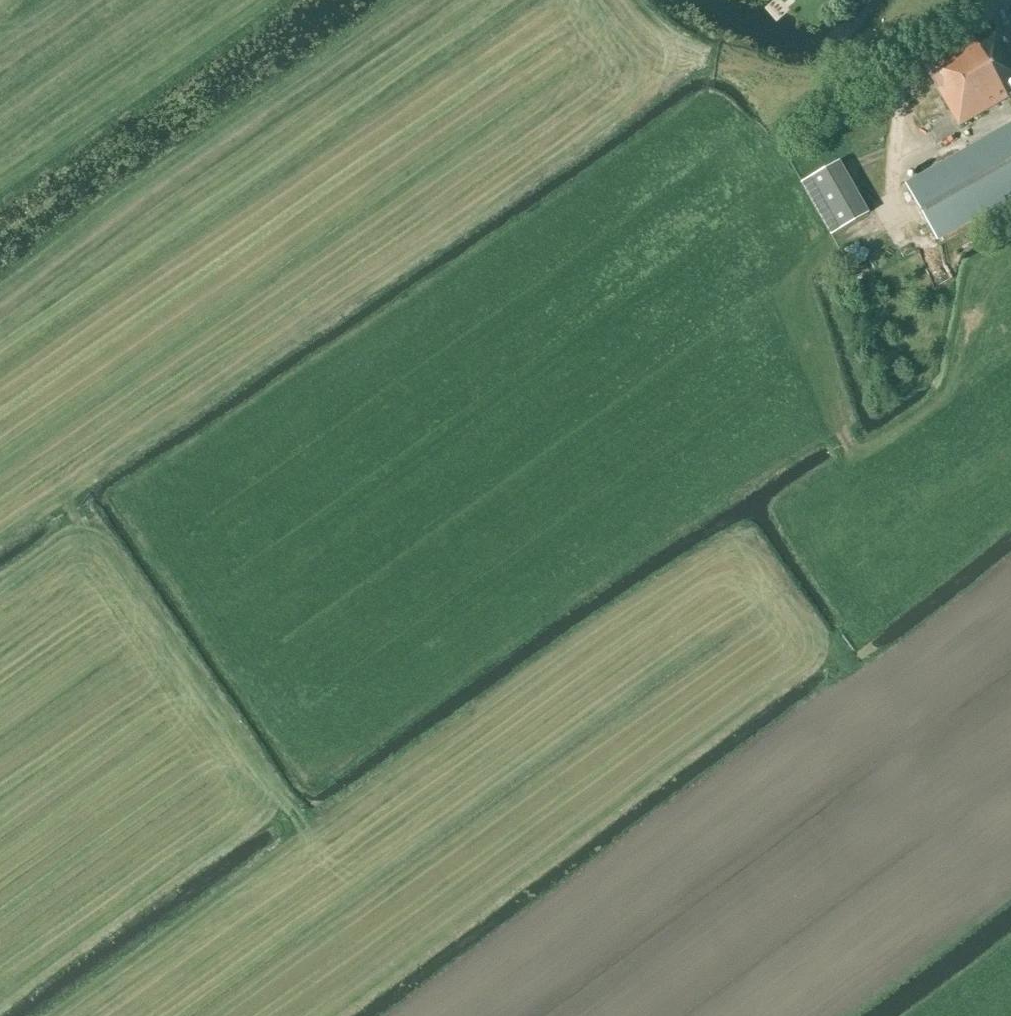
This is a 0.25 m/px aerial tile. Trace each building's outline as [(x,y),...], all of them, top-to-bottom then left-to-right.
[(778,18),(790,8),(783,0),(775,0),(768,6),(778,18)] [(994,22),(923,63),(932,78),(959,126),(1010,97),(1009,93),(1010,92),(1010,48),(1003,33),(1002,34),(994,22)] [(906,183),(937,238),(1010,196),(1010,123),(906,183)] [(831,234),(846,226),(866,214),(837,162),(802,181),(831,234)]
